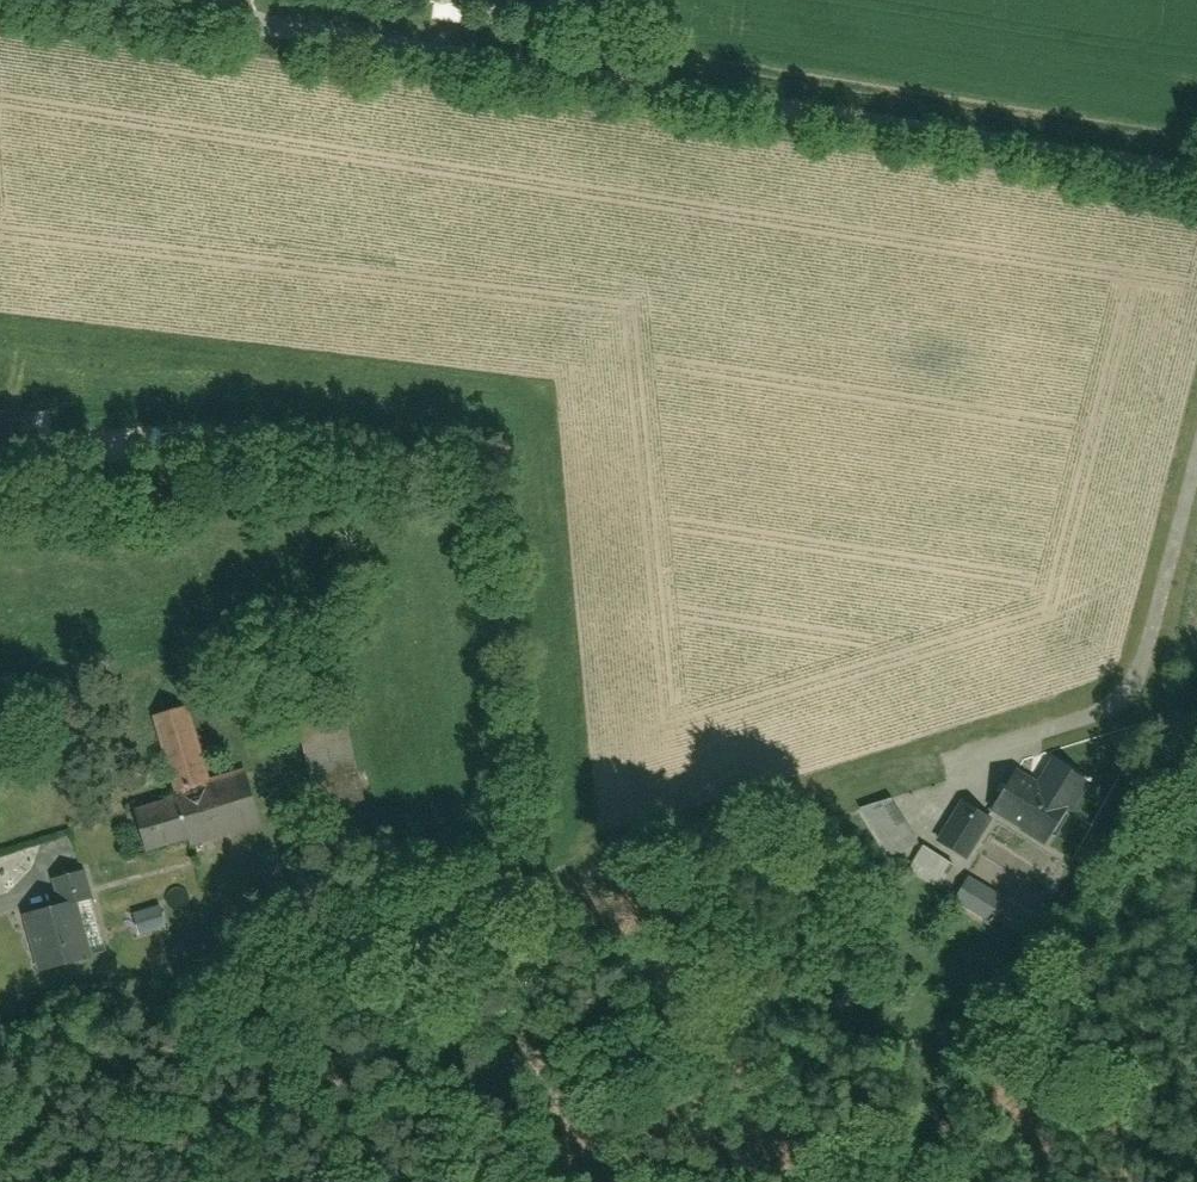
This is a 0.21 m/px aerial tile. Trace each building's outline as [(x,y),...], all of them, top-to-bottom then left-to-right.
[(150,718),(170,795),(134,804),(149,862),(263,833),(247,774),(212,783),(193,707),(150,718)] [(344,732),(298,743),(316,819),(362,808),(344,732)] [(1049,768),(1032,794),(1012,781),(990,815),(1042,850),(1082,790),(1049,768)] [(936,821),(907,861),(951,892),(980,852),(936,821)] [(17,917),(34,980),(85,966),(68,903),(17,917)]
